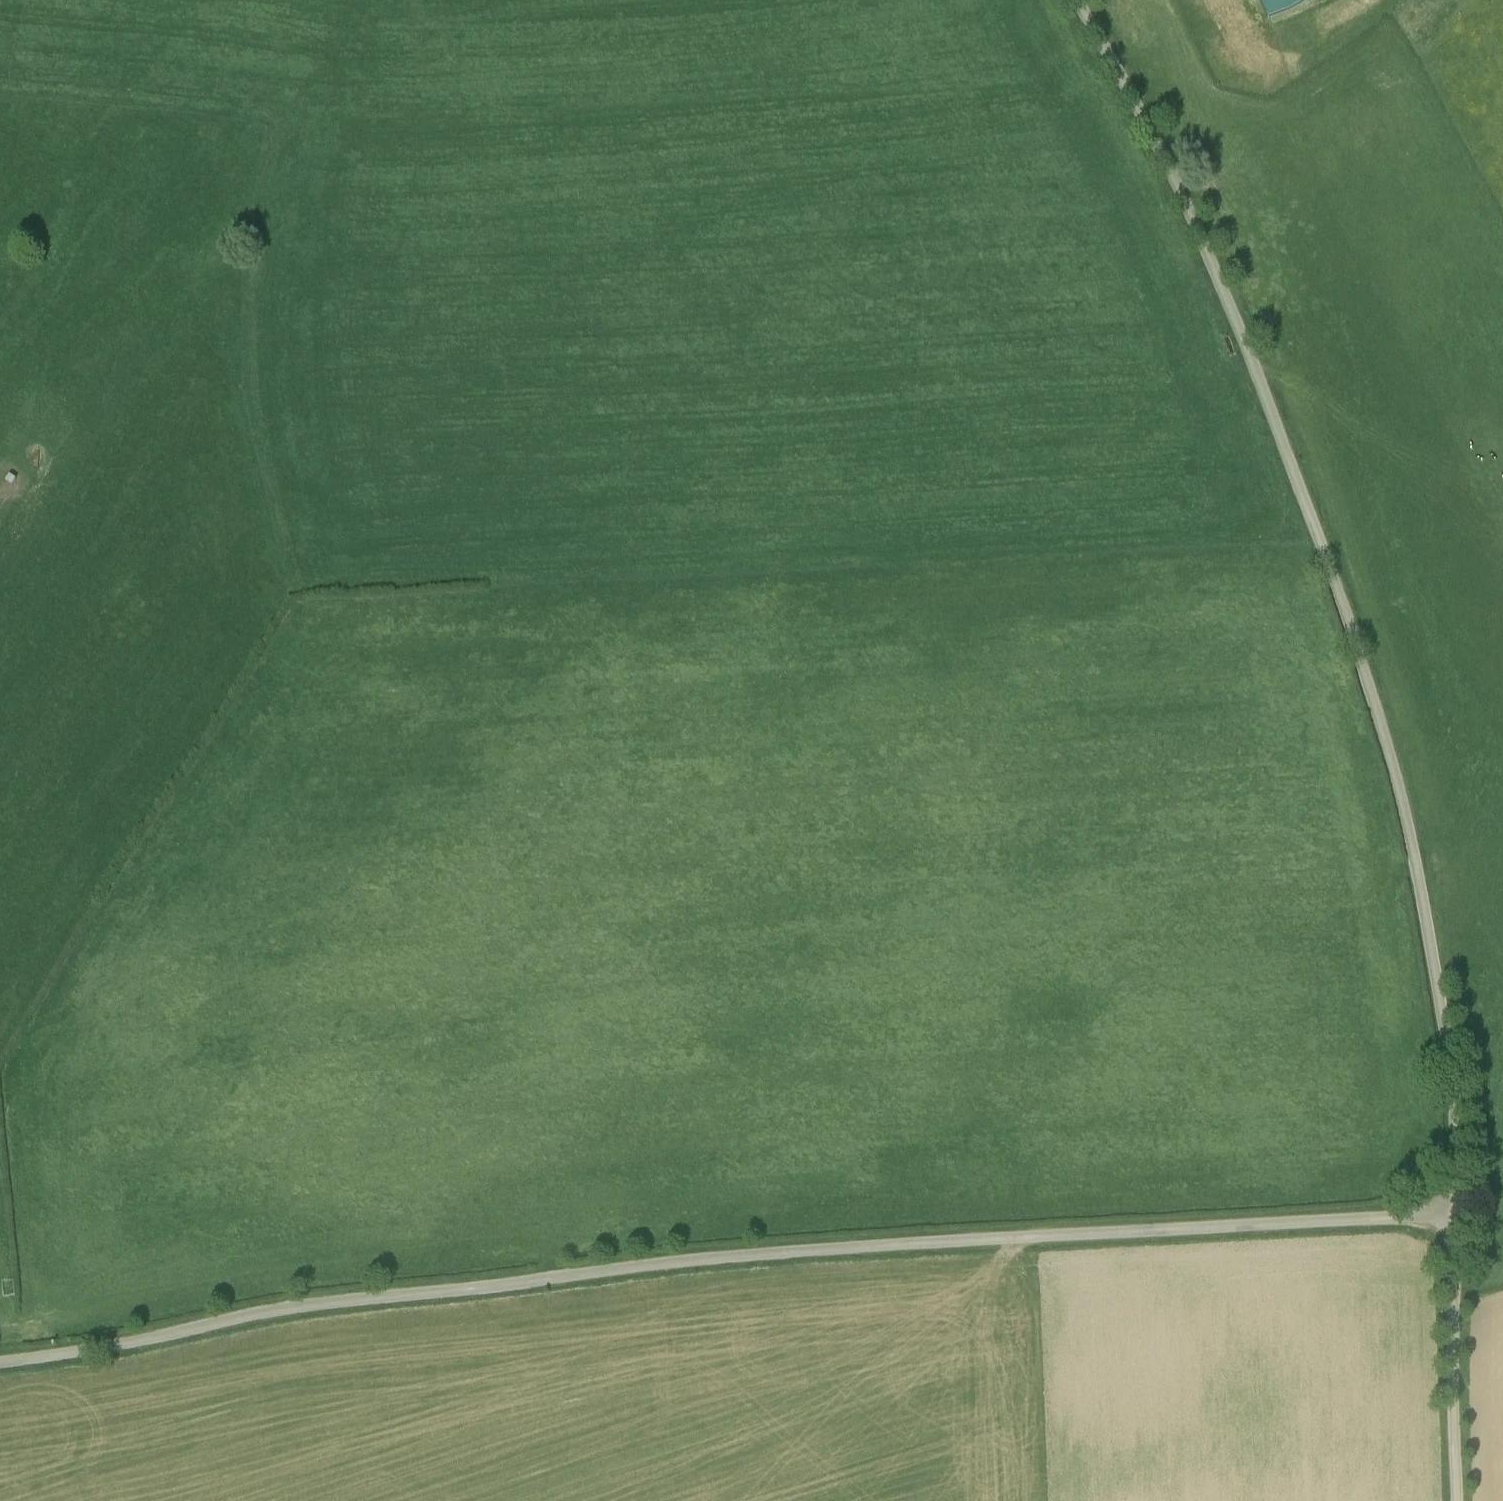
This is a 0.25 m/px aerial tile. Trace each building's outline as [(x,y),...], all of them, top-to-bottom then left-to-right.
[(1266,14),(1304,0),(1261,0),(1266,14)]
